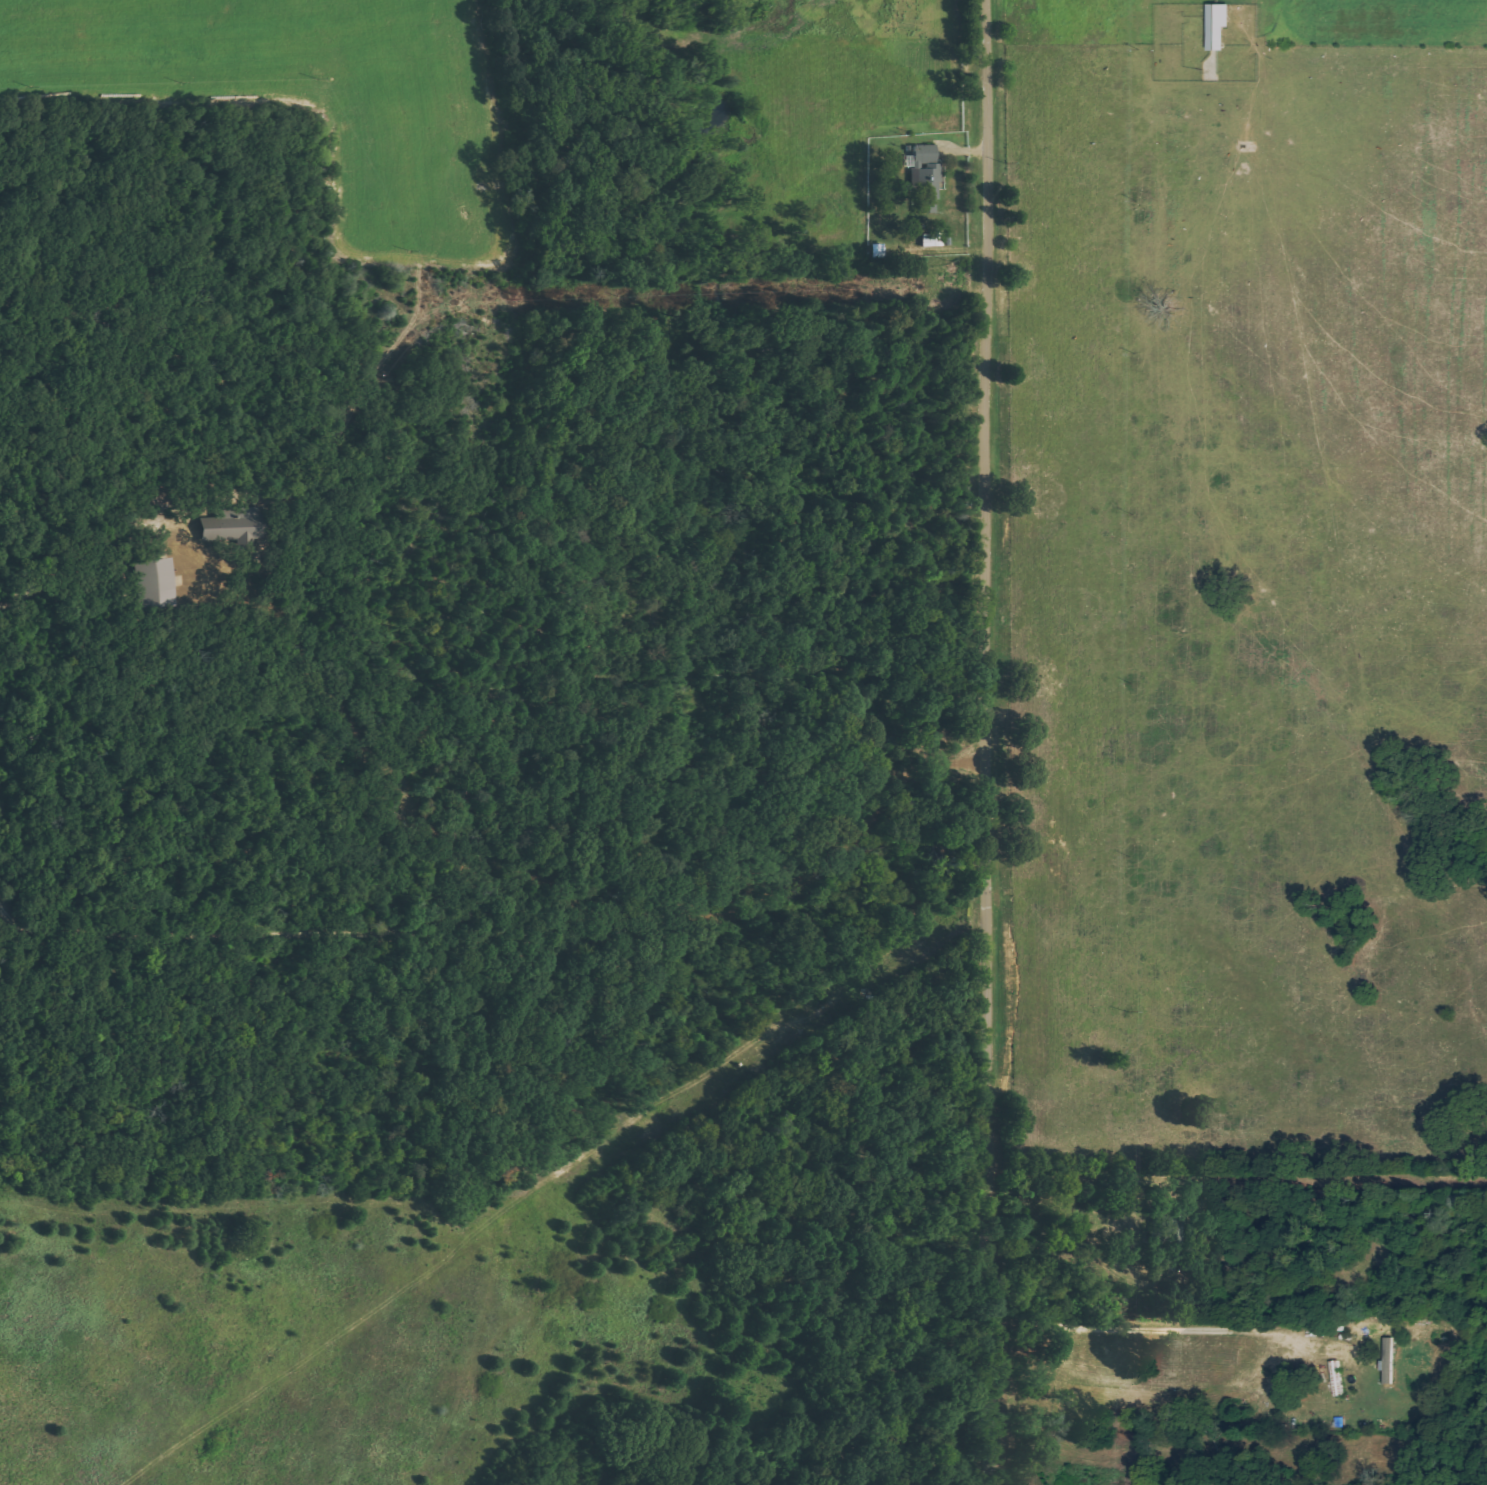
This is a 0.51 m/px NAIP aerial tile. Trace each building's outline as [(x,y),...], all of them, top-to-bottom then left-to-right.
[(1229,51),(1228,28),(1233,28),(1233,5),(1211,5),(1212,51),(1229,51)] [(939,145),(913,146),(914,190),(920,190),(921,215),(940,214),(939,145)] [(201,519),(203,543),(264,538),(262,506),(216,510),(217,517),(201,519)] [(1396,1384),(1397,1339),(1387,1338),(1386,1371),(1388,1371),(1387,1384),(1396,1384)]
